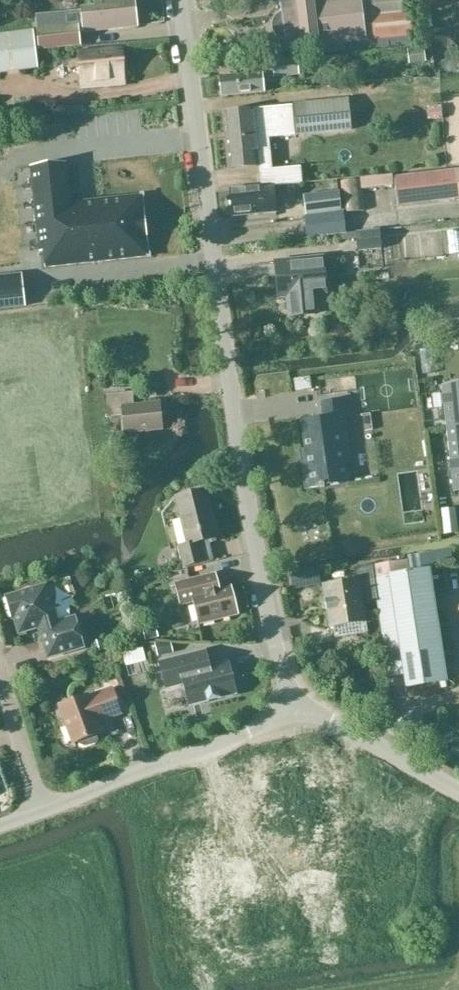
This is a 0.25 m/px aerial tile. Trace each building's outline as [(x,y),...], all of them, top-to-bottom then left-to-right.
[(138,28),(135,0),(95,0),(94,0),(94,8),(82,10),(84,33),(138,28)] [(327,46),(328,53),(345,51),(345,44),(374,41),(375,50),(389,48),(389,47),(412,45),(411,36),(413,36),(411,12),(372,16),(370,0),(306,0),(280,3),(281,10),(279,10),(277,12),(275,14),(273,16),(272,18),(271,20),(271,23),(271,26),(271,28),(273,31),(274,33),(276,35),(278,36),(280,37),(283,38),(285,38),(287,51),(327,46)] [(80,46),(78,24),(36,28),(39,50),(80,46)] [(37,70),(32,32),(0,37),(0,75),(37,70)] [(81,91),(124,87),(120,48),(77,54),(81,91)] [(410,63),(426,61),(424,50),(409,52),(410,63)] [(297,59),(272,62),(274,79),(275,79),(299,76),(297,59)] [(262,72),(219,77),(221,98),(265,93),(264,83),(275,82),(275,79),(274,79),(272,62),(261,64),(262,72)] [(182,95),(183,84),(168,83),(167,93),(182,95)] [(224,144),(268,139),(352,130),(349,101),(221,113),(224,144)] [(83,105),(66,107),(67,115),(84,113),(83,105)] [(442,106),(432,107),(433,119),(443,119),(442,106)] [(262,188),(273,187),(301,184),(300,168),(272,170),(268,139),(224,144),(227,171),(259,168),(262,188)] [(149,260),(143,197),(65,207),(61,165),(30,168),(37,254),(43,253),(45,269),(149,260)] [(458,200),(458,171),(394,178),(396,198),(398,207),(458,200)] [(359,178),(360,189),(393,186),(392,175),(359,178)] [(362,211),(360,189),(359,178),(341,180),(344,213),(348,212),(362,211)] [(232,220),(277,215),(273,187),(262,188),(231,190),(232,220)] [(306,215),(340,211),(338,192),(304,195),(306,215)] [(307,238),(350,234),(348,212),(344,213),(305,217),(307,238)] [(382,249),(379,230),(356,233),(358,252),(382,249)] [(288,317),(319,315),(317,297),(327,296),(323,260),(275,264),(278,299),(286,298),(288,317)] [(0,277),(0,309),(24,307),(21,275),(0,277)] [(458,430),(458,384),(441,386),(446,431),(458,430)] [(158,404),(132,407),(131,394),(105,396),(108,419),(122,417),(124,435),(161,431),(158,404)] [(353,419),(350,400),(320,404),(324,418),(304,421),(306,450),(300,451),(306,489),(347,482),(344,464),(350,463),(347,448),(379,444),(377,435),(349,440),(346,419),(353,419)] [(361,423),(362,434),(372,432),(371,421),(361,423)] [(446,431),(453,493),(455,493),(454,487),(458,486),(458,430),(446,431)] [(208,542),(218,539),(207,491),(175,499),(187,546),(179,548),(184,569),(213,562),(208,542)] [(455,508),(439,510),(442,535),(458,533),(455,508)] [(430,553),(408,556),(408,558),(410,572),(423,570),(432,569),(431,563),(451,560),(450,554),(449,548),(430,552),(430,553)] [(235,556),(216,561),(219,572),(238,568),(235,556)] [(408,558),(371,566),(373,581),(374,581),(411,576),(410,572),(408,558)] [(354,583),(323,588),(330,629),(364,623),(361,597),(375,595),(373,581),(371,566),(356,569),(357,571),(353,572),(354,583)] [(411,576),(374,581),(375,595),(389,677),(405,675),(407,686),(440,681),(437,660),(439,659),(438,650),(435,651),(423,570),(410,572),(411,576)] [(219,590),(215,574),(176,584),(181,604),(194,601),(200,624),(237,614),(236,609),(238,604),(236,595),(232,593),(230,587),(219,590)] [(58,622),(53,606),(46,584),(5,597),(12,620),(13,619),(18,635),(38,629),(47,659),(85,648),(76,616),(58,622)] [(154,624),(141,627),(144,641),(157,637),(154,624)] [(101,639),(92,642),(96,653),(105,650),(101,639)] [(171,644),(155,644),(158,656),(173,653),(171,644)] [(123,667),(145,661),(140,645),(118,652),(123,667)] [(188,706),(237,694),(229,659),(210,664),(206,650),(158,661),(165,690),(183,686),(188,706)] [(115,677),(113,683),(114,687),(119,686),(123,684),(120,676),(115,677)] [(119,686),(114,687),(117,696),(126,693),(123,684),(119,686)] [(87,695),(58,706),(73,744),(78,742),(79,745),(85,747),(95,743),(97,738),(96,735),(101,733),(97,723),(121,714),(111,688),(88,697),(87,695)] [(233,899),(236,857),(189,854),(186,896),(233,899)] [(281,873),(243,874),(243,898),(282,898),(281,873)] [(334,934),(333,910),(300,911),(301,935),(334,934)]
